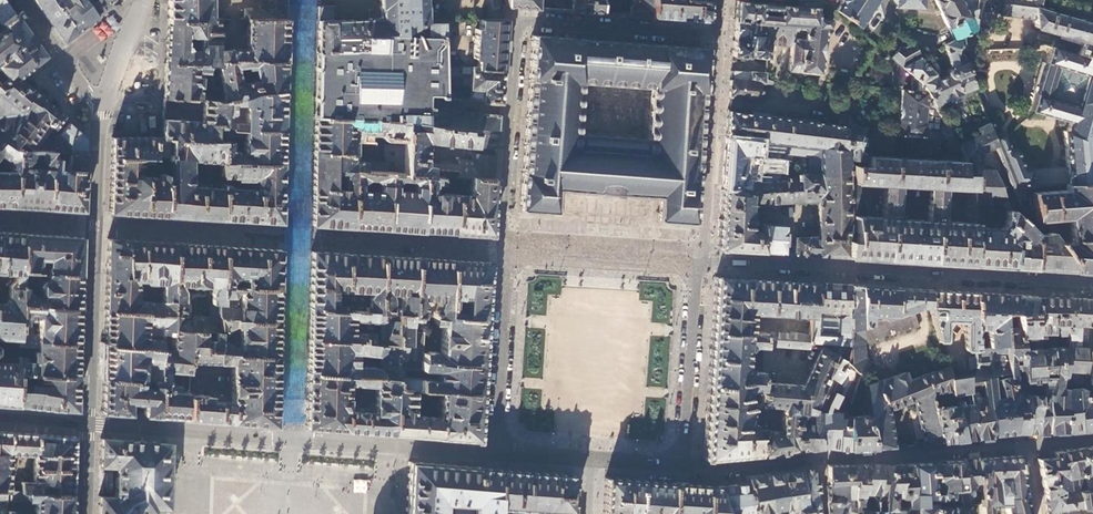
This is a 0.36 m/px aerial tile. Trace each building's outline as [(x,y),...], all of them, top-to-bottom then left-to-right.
[(4,0),(0,0),(0,23),(1,23),(14,13),(4,0)] [(75,30),(52,0),(34,0),(48,20),(63,41),(75,30)] [(85,22),(68,0),(52,0),(75,30),(80,27),(85,22)] [(96,13),(86,0),(68,0),(85,22),(88,20),(96,13)] [(106,5),(103,0),(86,0),(96,13),(98,12),(106,5)] [(166,20),(202,19),(210,19),(209,0),(166,0),(166,20)] [(285,18),(285,9),(285,0),(259,0),(259,8),(243,8),(243,19),(285,18)] [(378,0),(379,0),(379,5),(378,5),(378,9),(380,9),(380,17),(367,17),(367,18),(361,18),(362,36),(363,36),(401,35),(401,23),(406,23),(407,32),(426,21),(426,5),(425,5),(425,0),(378,0)] [(601,12),(600,0),(504,0),(505,5),(526,7),(601,12)] [(628,14),(650,16),(651,0),(630,0),(628,14)] [(650,16),(705,20),(706,10),(707,0),(651,0),(650,16)] [(734,9),(733,19),(768,22),(769,15),(769,10),(770,3),(735,0),(734,9)] [(796,5),(770,3),(769,10),(778,10),(778,16),(769,15),(768,22),(766,43),(789,44),(787,69),(819,73),(824,27),(829,28),(829,24),(814,24),(816,2),(819,2),(819,0),(797,0),(796,5)] [(839,1),(833,8),(857,27),(876,0),(838,0),(839,1)] [(896,5),(896,8),(923,9),(924,0),(929,0),(931,0),(892,0),(896,5)] [(975,17),(977,0),(935,0),(952,40),(960,37),(974,29),(975,17)] [(1090,23),(1031,6),(1032,3),(1029,2),(1029,0),(977,0),(975,17),(987,18),(989,4),(999,5),(998,13),(1033,18),(1034,27),(1080,41),(1076,54),(1092,59),(1092,24),(1090,23)] [(331,5),(317,6),(316,30),(315,50),(352,49),(352,47),(352,40),(362,40),(362,42),(364,42),(363,36),(362,36),(361,18),(332,19),(331,5)] [(44,56),(14,13),(1,23),(3,26),(33,64),(44,56)] [(228,59),(284,61),(284,40),(285,18),(243,19),(238,19),(238,24),(241,26),(241,29),(246,29),(246,48),(228,48),(228,50),(219,50),(218,61),(228,61),(228,59)] [(202,19),(166,20),(166,42),(165,44),(165,63),(204,65),(204,46),(201,46),(201,47),(200,47),(200,53),(190,52),(190,50),(189,48),(188,47),(187,46),(187,37),(201,37),(202,19)] [(220,19),(210,19),(202,19),(201,37),(201,46),(204,46),(204,65),(211,66),(217,66),(218,62),(218,61),(219,50),(220,19)] [(502,44),(504,19),(479,19),(479,29),(475,29),(473,58),(476,58),(476,68),(501,70),(502,44)] [(731,54),(765,57),(766,43),(768,22),(733,19),(732,40),(731,54)] [(352,49),(315,50),(315,60),(314,80),(314,103),(313,116),(405,120),(426,122),(497,130),(497,115),(426,108),(427,94),(442,95),(441,65),(441,56),(441,35),(440,20),(428,20),(428,33),(401,35),(363,36),(364,42),(364,49),(352,49)] [(463,20),(440,20),(441,35),(464,34),(463,20)] [(33,64),(3,26),(0,28),(0,69),(8,77),(11,73),(16,77),(25,70),(33,64)] [(641,195),(648,196),(648,194),(656,195),(656,196),(657,196),(656,204),(657,204),(657,212),(656,212),(655,221),(665,221),(672,221),(672,222),(677,222),(677,221),(685,222),(685,223),(693,223),(705,48),(531,36),(519,211),(526,212),(526,210),(533,211),(533,212),(539,212),(539,211),(546,212),(546,213),(556,214),(556,205),(555,205),(556,197),(557,197),(557,189),(559,189),(559,188),(565,188),(565,190),(571,190),(572,189),(578,189),(578,191),(586,191),(586,190),(594,190),(593,192),(595,192),(595,195),(599,195),(607,196),(614,197),(618,197),(618,194),(619,194),(619,192),(627,193),(626,194),(634,195),(634,193),(641,194),(641,195)] [(962,50),(960,37),(952,40),(944,43),(950,68),(947,70),(947,75),(937,80),(933,74),(917,57),(900,66),(904,69),(922,83),(926,91),(934,104),(934,106),(947,100),(947,101),(953,103),(958,100),(960,95),(959,94),(972,87),(958,50),(962,50)] [(893,60),(900,66),(917,57),(919,57),(912,43),(901,49),(899,46),(889,56),(893,60)] [(1076,54),(1051,46),(1031,109),(1072,122),(1092,128),(1092,59),(1076,54)] [(458,57),(441,56),(441,65),(458,66),(458,57)] [(218,66),(223,100),(242,98),(253,94),(283,90),(283,81),(284,61),(228,59),(228,61),(218,61),(218,62),(217,66),(218,66)] [(903,89),(904,69),(900,66),(893,60),(891,88),(903,89)] [(204,65),(165,63),(164,81),(163,97),(211,100),(211,92),(200,92),(201,72),(207,72),(207,70),(211,70),(211,66),(204,65)] [(501,70),(476,68),(470,67),(469,87),(470,88),(469,99),(482,100),(481,101),(499,103),(500,84),(501,70)] [(729,77),(729,80),(761,82),(763,82),(765,68),(755,67),(754,71),(749,71),(749,72),(730,71),(729,77)] [(16,77),(11,73),(8,77),(1,85),(0,86),(0,95),(22,112),(0,143),(0,153),(10,161),(10,166),(16,166),(17,150),(23,150),(38,132),(46,138),(47,137),(62,116),(45,102),(16,77)] [(729,80),(728,87),(728,97),(759,99),(761,82),(729,80)] [(869,133),(938,137),(945,138),(950,134),(944,122),(939,125),(939,130),(925,129),(925,123),(923,119),(924,107),(928,104),(931,106),(934,104),(926,91),(903,89),(891,88),(881,87),(880,94),(894,96),(893,102),(890,102),(887,104),(885,118),(888,120),(892,121),(891,127),(877,125),(877,128),(870,127),(869,133)] [(253,94),(242,98),(223,100),(222,128),(282,130),(282,113),(283,90),(253,94)] [(22,112),(0,95),(0,143),(22,112)] [(211,100),(163,97),(163,116),(162,137),(162,138),(169,138),(172,138),(216,141),(216,129),(222,129),(222,128),(223,100),(211,100)] [(726,136),(727,136),(758,140),(819,147),(845,150),(845,159),(860,160),(863,127),(727,110),(726,136)] [(405,120),(313,116),(313,131),(312,151),(352,152),(353,132),(361,130),(377,130),(382,134),(382,136),(404,137),(404,128),(405,120)] [(495,149),(497,130),(426,122),(425,129),(404,128),(404,137),(403,146),(401,173),(421,174),(456,177),(469,178),(493,179),(495,156),(471,154),(470,161),(455,160),(455,164),(431,162),(429,165),(423,165),(425,140),(471,145),(471,146),(495,149)] [(1072,122),(1071,126),(1069,126),(1068,127),(1067,128),(1066,130),(1066,131),(1064,131),(1066,167),(1021,170),(1012,149),(1007,151),(1001,135),(992,138),(994,144),(1019,205),(1022,208),(1025,207),(1022,187),(1064,184),(1092,182),(1092,128),(1072,122)] [(70,123),(60,135),(66,139),(71,145),(71,153),(85,154),(86,146),(86,137),(70,123)] [(994,144),(992,138),(986,123),(975,128),(977,133),(956,144),(938,143),(938,137),(869,133),(867,149),(960,154),(961,153),(962,155),(962,161),(961,174),(973,175),(977,169),(977,152),(994,144)] [(222,128),(222,129),(222,141),(222,162),(281,164),(281,147),(282,130),(222,128)] [(54,142),(47,152),(51,152),(59,152),(68,153),(71,153),(71,145),(66,139),(60,135),(54,142)] [(755,182),(758,140),(727,136),(725,150),(724,162),(723,177),(724,177),(723,189),(735,189),(736,185),(755,182)] [(46,138),(36,151),(39,151),(47,152),(54,142),(47,137),(46,138)] [(162,138),(162,137),(157,137),(134,137),(112,137),(111,156),(138,157),(138,156),(152,156),(153,156),(158,157),(162,157),(168,157),(169,138),(162,138)] [(170,157),(168,157),(162,157),(162,163),(169,163),(169,159),(172,159),(172,177),(165,177),(164,215),(190,217),(220,218),(221,188),(189,187),(190,160),(222,163),(222,162),(222,141),(216,141),(172,138),(172,153),(170,157)] [(748,204),(769,203),(805,201),(818,200),(819,147),(758,140),(755,182),(755,193),(748,194),(748,204)] [(383,144),(382,161),(381,172),(387,172),(401,173),(403,146),(383,144)] [(832,256),(846,256),(846,228),(845,159),(845,150),(819,147),(818,200),(818,236),(817,254),(832,256)] [(47,208),(51,152),(47,152),(39,151),(38,158),(43,165),(43,168),(24,167),(24,164),(29,158),(29,150),(23,150),(17,150),(16,166),(13,206),(30,207),(47,208)] [(352,152),(312,151),(311,178),(311,187),(329,188),(329,187),(330,172),(337,172),(337,171),(343,172),(343,176),(349,177),(349,170),(381,172),(382,161),(352,160),(352,152)] [(82,210),(85,154),(71,153),(68,153),(68,157),(70,157),(70,170),(58,169),(59,152),(51,152),(47,208),(65,209),(82,210)] [(138,157),(111,156),(110,182),(108,212),(135,214),(164,215),(165,177),(165,173),(162,173),(162,163),(162,157),(158,157),(158,170),(149,170),(149,176),(136,176),(136,170),(139,165),(139,162),(153,162),(153,156),(152,156),(138,156),(138,157)] [(851,228),(846,228),(846,256),(866,258),(885,259),(892,157),(866,156),(865,167),(852,166),(851,228)] [(937,160),(892,157),(885,259),(908,261),(930,262),(937,160)] [(962,161),(937,160),(930,262),(951,263),(971,264),(975,207),(972,190),(973,175),(961,174),(962,161)] [(221,184),(221,188),(220,218),(279,222),(280,191),(281,164),(222,162),(222,163),(221,180),(225,180),(225,175),(261,176),(261,184),(256,188),(229,187),(229,185),(221,184)] [(16,166),(10,166),(9,171),(0,171),(0,205),(13,206),(16,166)] [(972,190),(975,207),(971,264),(992,266),(1010,267),(1012,242),(1012,239),(1024,240),(1031,232),(1008,208),(994,176),(991,169),(977,169),(973,175),(972,190)] [(349,177),(348,226),(366,227),(383,229),(387,172),(381,172),(349,170),(349,177)] [(401,173),(387,172),(383,229),(400,230),(418,231),(421,174),(401,173)] [(421,174),(418,231),(434,232),(452,233),(455,194),(456,177),(421,174)] [(329,188),(311,187),(310,224),(328,225),(348,226),(349,177),(343,176),(342,187),(329,187),(329,188)] [(492,200),(493,179),(469,178),(468,195),(455,194),(452,233),(472,234),(490,235),(493,207),(492,207),(492,200)] [(722,248),(759,250),(760,232),(747,230),(748,204),(748,194),(755,193),(755,182),(736,185),(735,189),(723,189),(719,231),(718,247),(719,248),(719,249),(722,249),(722,248)] [(1064,184),(1064,190),(1031,193),(1033,218),(1035,219),(1066,218),(1068,242),(1056,243),(1072,267),(1072,271),(1092,272),(1092,182),(1064,184)] [(768,251),(781,252),(782,225),(761,223),(760,232),(759,250),(768,251)] [(20,319),(21,304),(22,270),(23,233),(0,232),(0,271),(16,272),(15,280),(9,285),(9,301),(5,304),(0,303),(0,318),(20,319)] [(53,236),(23,233),(22,270),(41,271),(47,271),(80,273),(80,256),(81,238),(53,236)] [(1072,271),(1072,267),(1056,243),(1049,233),(1033,236),(1033,240),(1031,268),(1052,270),(1072,271)] [(812,254),(817,254),(818,236),(795,237),(793,240),(792,253),(793,253),(796,253),(798,253),(812,254)] [(107,260),(107,275),(124,276),(124,275),(126,240),(115,239),(108,239),(107,260)] [(149,241),(126,240),(124,275),(136,276),(146,277),(146,283),(153,283),(153,282),(163,283),(162,299),(172,300),(175,243),(149,241)] [(1021,268),(1031,268),(1033,240),(1029,241),(1029,244),(1022,242),(1018,247),(1012,242),(1010,267),(1021,268)] [(221,286),(222,246),(206,245),(199,244),(175,243),(172,300),(171,314),(171,329),(191,330),(205,331),(216,331),(220,332),(220,319),(221,302),(221,286)] [(245,287),(278,287),(279,249),(252,247),(222,246),(221,286),(229,286),(229,279),(233,280),(233,276),(241,277),(240,280),(245,280),(245,287)] [(343,297),(344,253),(324,251),(309,251),(308,307),(342,309),(342,305),(333,304),(333,297),(343,297)] [(343,297),(342,305),(342,309),(376,311),(379,255),(361,254),(344,253),(343,297)] [(410,314),(413,257),(404,256),(395,256),(379,255),(376,311),(381,311),(381,312),(388,313),(389,313),(390,299),(388,292),(404,293),(401,299),(400,308),(396,308),(396,313),(410,314)] [(446,315),(451,259),(430,258),(413,257),(410,314),(410,318),(418,319),(418,316),(420,316),(420,314),(421,314),(422,303),(420,298),(439,299),(436,304),(436,312),(432,312),(432,315),(446,315)] [(451,259),(446,315),(485,318),(486,297),(489,261),(465,260),(451,259)] [(41,271),(22,270),(21,304),(78,307),(79,291),(80,273),(47,271),(47,280),(42,279),(41,298),(37,298),(31,292),(27,292),(28,287),(29,287),(30,276),(39,277),(41,275),(41,271)] [(106,294),(105,309),(171,314),(172,300),(162,299),(159,302),(138,300),(135,296),(136,280),(135,280),(136,276),(124,275),(124,276),(107,275),(106,294)] [(714,302),(712,330),(754,332),(755,312),(809,315),(811,281),(761,278),(723,276),(716,275),(714,302)] [(809,334),(808,346),(812,346),(812,341),(848,343),(849,329),(858,326),(857,284),(851,284),(840,283),(811,281),(809,315),(809,334)] [(857,284),(858,326),(891,315),(893,286),(878,285),(857,284)] [(240,319),(277,321),(277,305),(278,287),(245,287),(229,286),(221,286),(221,302),(225,301),(225,297),(232,297),(236,291),(241,291),(240,301),(240,319)] [(893,286),(891,315),(915,307),(919,306),(919,288),(907,287),(893,286)] [(919,288),(919,306),(927,306),(928,289),(923,288),(919,288)] [(928,289),(927,306),(938,341),(944,341),(946,339),(946,321),(964,321),(964,347),(966,350),(972,350),(974,373),(966,375),(967,380),(980,378),(980,376),(989,375),(1005,373),(1003,343),(986,345),(975,347),(974,327),(973,291),(950,290),(928,289)] [(986,328),(986,345),(1003,343),(1002,327),(1001,311),(1016,311),(1014,294),(993,292),(973,291),(974,327),(986,328)] [(1035,334),(1032,295),(1021,294),(1014,294),(1016,311),(1017,326),(1022,371),(1022,373),(1023,393),(1027,393),(1027,390),(1026,385),(1026,379),(1039,377),(1039,373),(1040,370),(1035,367),(1035,347),(1024,347),(1022,334),(1035,334)] [(1050,296),(1032,295),(1035,334),(1035,342),(1041,342),(1041,331),(1049,331),(1049,323),(1057,323),(1057,334),(1066,334),(1065,297),(1050,296)] [(1065,297),(1066,334),(1066,342),(1067,351),(1062,351),(1061,377),(1064,386),(1082,385),(1088,384),(1089,378),(1076,378),(1076,372),(1083,372),(1084,348),(1076,347),(1077,328),(1076,324),(1092,325),(1092,299),(1081,298),(1065,297)] [(240,319),(240,301),(237,301),(235,303),(235,306),(224,306),(224,303),(225,303),(225,301),(221,302),(220,319),(240,319)] [(19,339),(19,345),(38,346),(38,341),(77,343),(78,324),(78,323),(78,307),(21,304),(20,319),(19,339)] [(342,309),(308,307),(307,326),(307,339),(373,343),(373,333),(348,333),(349,318),(354,320),(379,321),(381,321),(381,312),(381,311),(376,311),(342,309)] [(849,329),(848,343),(849,343),(849,360),(850,362),(858,374),(869,363),(865,359),(866,342),(917,325),(913,313),(917,312),(915,307),(891,315),(858,326),(849,329)] [(105,323),(104,344),(160,348),(160,339),(144,338),(145,321),(154,324),(160,324),(160,329),(171,329),(171,314),(105,309),(105,323)] [(394,345),(395,320),(387,320),(388,313),(381,312),(381,321),(379,321),(378,343),(394,345)] [(407,346),(409,332),(410,318),(410,314),(396,313),(395,320),(394,345),(407,346)] [(446,315),(432,315),(432,322),(441,323),(439,355),(435,351),(428,351),(426,353),(421,353),(421,359),(482,363),(483,341),(485,318),(446,315)] [(0,318),(0,338),(19,339),(20,319),(0,318)] [(240,319),(220,319),(220,332),(220,353),(276,355),(277,342),(277,321),(240,319)] [(1017,326),(1002,327),(1003,343),(1005,373),(1007,373),(1007,375),(1007,377),(1013,376),(1012,365),(1016,365),(1018,373),(1022,373),(1022,371),(1017,326)] [(159,379),(158,417),(171,418),(172,418),(188,419),(189,395),(190,362),(191,330),(171,329),(160,329),(160,339),(160,348),(159,371),(159,379)] [(190,362),(219,363),(220,353),(220,332),(216,331),(215,339),(205,339),(205,331),(191,330),(190,362)] [(710,352),(708,384),(744,380),(746,389),(759,387),(759,381),(760,370),(750,370),(744,363),(745,347),(748,344),(761,345),(762,332),(754,332),(712,330),(710,352)] [(762,331),(762,332),(761,345),(808,346),(809,334),(805,334),(804,333),(797,333),(797,332),(790,331),(790,333),(762,331)] [(401,366),(420,368),(421,359),(421,353),(422,333),(409,332),(407,346),(394,345),(393,366),(401,366)] [(1066,342),(1066,334),(1057,334),(1050,335),(1050,342),(1051,349),(1049,349),(1050,391),(1049,432),(1061,431),(1068,431),(1065,388),(1061,388),(1061,393),(1057,393),(1057,377),(1061,377),(1062,351),(1062,347),(1056,347),(1056,343),(1066,342)] [(378,343),(373,343),(307,339),(306,357),(306,372),(357,375),(393,378),(393,366),(394,345),(378,343)] [(18,363),(17,372),(28,373),(38,373),(76,375),(76,361),(77,343),(38,341),(38,346),(37,363),(32,362),(23,362),(24,350),(19,349),(18,363)] [(1035,367),(1040,370),(1039,373),(1039,377),(1044,377),(1044,394),(1038,393),(1038,432),(1043,432),(1049,432),(1050,391),(1049,349),(1042,349),(1041,342),(1035,342),(1035,347),(1035,367)] [(104,366),(103,378),(144,379),(144,374),(141,374),(142,356),(147,359),(154,359),(154,371),(159,371),(160,348),(104,344),(104,366)] [(827,372),(837,353),(820,346),(805,381),(820,387),(821,385),(827,372)] [(218,421),(274,425),(275,391),(276,355),(220,353),(219,363),(231,364),(230,402),(219,402),(218,421)] [(837,353),(827,372),(839,378),(846,364),(840,361),(843,356),(837,353)] [(481,378),(482,363),(421,359),(420,368),(436,369),(441,367),(440,382),(436,379),(419,377),(417,388),(439,390),(480,393),(480,387),(481,378)] [(832,391),(829,398),(834,401),(847,378),(854,383),(852,387),(847,385),(844,390),(846,391),(840,402),(843,404),(843,407),(850,409),(851,404),(857,381),(858,374),(850,362),(849,360),(848,360),(846,364),(839,378),(832,391)] [(15,405),(17,372),(18,363),(0,362),(0,404),(15,405)] [(417,388),(419,377),(401,376),(401,366),(393,366),(393,378),(392,387),(412,388),(417,388)] [(870,429),(872,447),(892,446),(887,408),(914,398),(924,443),(931,442),(940,441),(931,399),(929,392),(947,390),(949,390),(948,377),(946,366),(945,366),(907,380),(904,372),(864,385),(870,429)] [(28,373),(17,372),(15,405),(74,410),(75,395),(76,375),(38,373),(38,385),(27,385),(28,373)] [(358,380),(357,375),(306,372),(305,399),(304,427),(344,430),(345,410),(346,383),(358,384),(358,380)] [(966,374),(948,377),(949,390),(947,390),(949,405),(944,406),(952,439),(956,438),(965,437),(976,435),(967,380),(966,375),(966,374)] [(392,387),(393,378),(357,375),(358,380),(358,384),(373,386),(371,412),(345,410),(344,430),(368,431),(390,433),(392,387)] [(1001,432),(1012,431),(1010,401),(1007,377),(1007,375),(997,377),(1000,395),(991,396),(989,375),(980,376),(980,378),(982,386),(984,397),(990,433),(996,433),(1001,432)] [(1013,376),(1007,377),(1010,401),(1012,431),(1018,431),(1024,431),(1023,396),(1016,396),(1013,376)] [(141,416),(158,417),(159,379),(144,379),(103,378),(102,413),(133,415),(133,411),(128,411),(129,403),(144,404),(143,411),(141,411),(141,416)] [(986,434),(990,433),(984,397),(976,399),(975,387),(982,386),(980,378),(967,380),(976,435),(986,434)] [(744,380),(708,384),(706,407),(705,428),(703,447),(703,458),(734,455),(757,452),(755,433),(747,433),(747,426),(751,426),(751,421),(747,420),(748,406),(752,406),(759,404),(759,400),(751,401),(751,395),(746,395),(746,389),(744,380)] [(763,433),(765,452),(780,450),(797,448),(799,422),(796,421),(797,411),(803,411),(805,384),(803,383),(803,384),(759,381),(759,387),(759,400),(759,404),(781,406),(780,430),(763,430),(763,433)] [(805,381),(803,383),(805,384),(803,411),(810,412),(816,397),(820,387),(805,381)] [(848,418),(848,429),(851,429),(870,429),(864,385),(863,382),(857,381),(851,404),(864,405),(865,414),(852,415),(854,409),(850,409),(848,418)] [(1081,429),(1092,428),(1092,385),(1088,384),(1082,385),(1083,388),(1075,389),(1081,429)] [(809,423),(808,447),(814,447),(821,446),(821,412),(824,407),(829,398),(832,391),(821,385),(820,387),(816,397),(823,400),(818,412),(810,412),(809,423)] [(1032,431),(1038,432),(1038,393),(1029,393),(1029,388),(1026,385),(1027,390),(1027,393),(1023,393),(1023,395),(1023,396),(1024,431),(1032,431)] [(478,417),(480,393),(439,390),(437,416),(410,414),(412,388),(392,387),(390,433),(415,434),(477,439),(478,417)] [(1075,389),(1065,388),(1068,431),(1077,430),(1081,429),(1075,389)] [(218,421),(219,402),(208,401),(209,396),(189,395),(188,419),(205,420),(218,421)] [(936,399),(931,399),(940,441),(948,440),(952,439),(944,406),(937,406),(936,399)] [(838,409),(838,447),(843,448),(847,449),(848,429),(848,418),(843,418),(843,407),(839,406),(838,409)] [(821,412),(821,446),(826,446),(832,447),(838,447),(838,409),(828,409),(824,407),(821,412)] [(809,423),(799,422),(797,448),(803,448),(808,447),(809,423)] [(74,435),(34,432),(10,430),(0,429),(0,489),(8,489),(8,481),(9,454),(9,452),(33,452),(32,481),(19,480),(19,478),(13,478),(13,482),(20,482),(20,490),(72,491),(72,472),(74,435)] [(848,429),(847,449),(851,449),(862,448),(872,447),(870,429),(851,429),(848,429)] [(763,433),(755,433),(757,452),(765,452),(763,433)] [(145,513),(148,513),(154,513),(155,507),(166,508),(168,508),(168,494),(169,475),(170,441),(99,436),(98,466),(102,466),(114,467),(113,493),(101,493),(97,493),(96,513),(144,513),(145,513)] [(1085,473),(1084,473),(1085,476),(1089,476),(1089,472),(1092,471),(1092,445),(1089,445),(1081,447),(1085,473)] [(1045,458),(1037,458),(1044,496),(1059,494),(1058,487),(1066,486),(1066,492),(1077,491),(1076,480),(1063,483),(1062,476),(1071,474),(1071,478),(1076,477),(1076,474),(1084,473),(1085,473),(1081,447),(1071,448),(1052,451),(1053,457),(1045,458)] [(976,459),(977,486),(978,495),(978,503),(979,513),(987,513),(986,503),(1003,503),(1005,513),(1026,513),(1021,490),(1017,454),(998,456),(976,459)] [(969,459),(961,460),(962,491),(964,504),(978,503),(978,495),(968,495),(967,487),(977,486),(976,459),(969,459)] [(497,469),(487,468),(409,460),(408,469),(406,513),(494,513),(497,469)] [(929,462),(929,488),(937,488),(938,496),(950,496),(950,487),(956,487),(960,505),(938,506),(936,507),(936,513),(965,513),(965,512),(964,504),(962,491),(961,460),(950,461),(936,462),(929,462)] [(910,463),(910,504),(912,504),(912,507),(911,513),(936,513),(936,507),(938,506),(938,496),(937,488),(929,488),(929,462),(918,463),(910,463)] [(903,464),(896,464),(897,495),(897,497),(905,497),(905,501),(906,501),(906,507),(912,507),(912,504),(910,504),(910,463),(903,464)] [(829,513),(842,513),(842,505),(846,505),(847,464),(827,465),(828,484),(828,495),(828,509),(829,513)] [(847,464),(846,505),(842,505),(842,513),(854,513),(854,508),(855,504),(849,504),(849,496),(855,497),(856,464),(852,464),(847,464)] [(860,464),(856,464),(855,497),(855,504),(854,508),(857,508),(858,503),(859,503),(860,498),(863,498),(864,464),(860,464)] [(885,465),(874,464),(864,464),(863,498),(859,513),(883,513),(885,465)] [(885,465),(883,513),(911,513),(912,507),(906,507),(892,508),(893,495),(897,495),(896,464),(890,464),(885,465)] [(811,466),(804,467),(797,468),(802,513),(795,513),(816,513),(816,508),(811,466)] [(797,468),(788,469),(779,470),(786,509),(792,508),(793,513),(795,513),(802,513),(797,468)] [(497,469),(494,513),(504,513),(504,507),(569,512),(572,474),(553,473),(506,469),(497,469)] [(779,470),(770,471),(759,473),(767,513),(780,513),(779,510),(786,509),(779,470)] [(759,473),(750,474),(743,475),(744,482),(750,513),(767,513),(759,473)] [(638,479),(605,477),(603,513),(636,513),(638,479)] [(671,481),(654,480),(638,479),(636,513),(637,513),(669,513),(671,481)] [(705,484),(687,482),(671,481),(669,513),(703,513),(705,484)] [(72,491),(20,490),(20,482),(13,482),(12,482),(12,489),(10,489),(10,499),(26,499),(26,496),(34,496),(34,513),(71,513),(71,510),(72,491)] [(744,482),(731,483),(719,485),(717,484),(719,492),(723,513),(750,513),(744,482)] [(719,492),(717,484),(710,484),(705,484),(703,513),(723,513),(719,492)] [(1044,496),(1046,512),(1090,504),(1092,506),(1092,509),(1092,497),(1088,498),(1086,489),(1077,491),(1066,492),(1059,494),(1044,496)]
